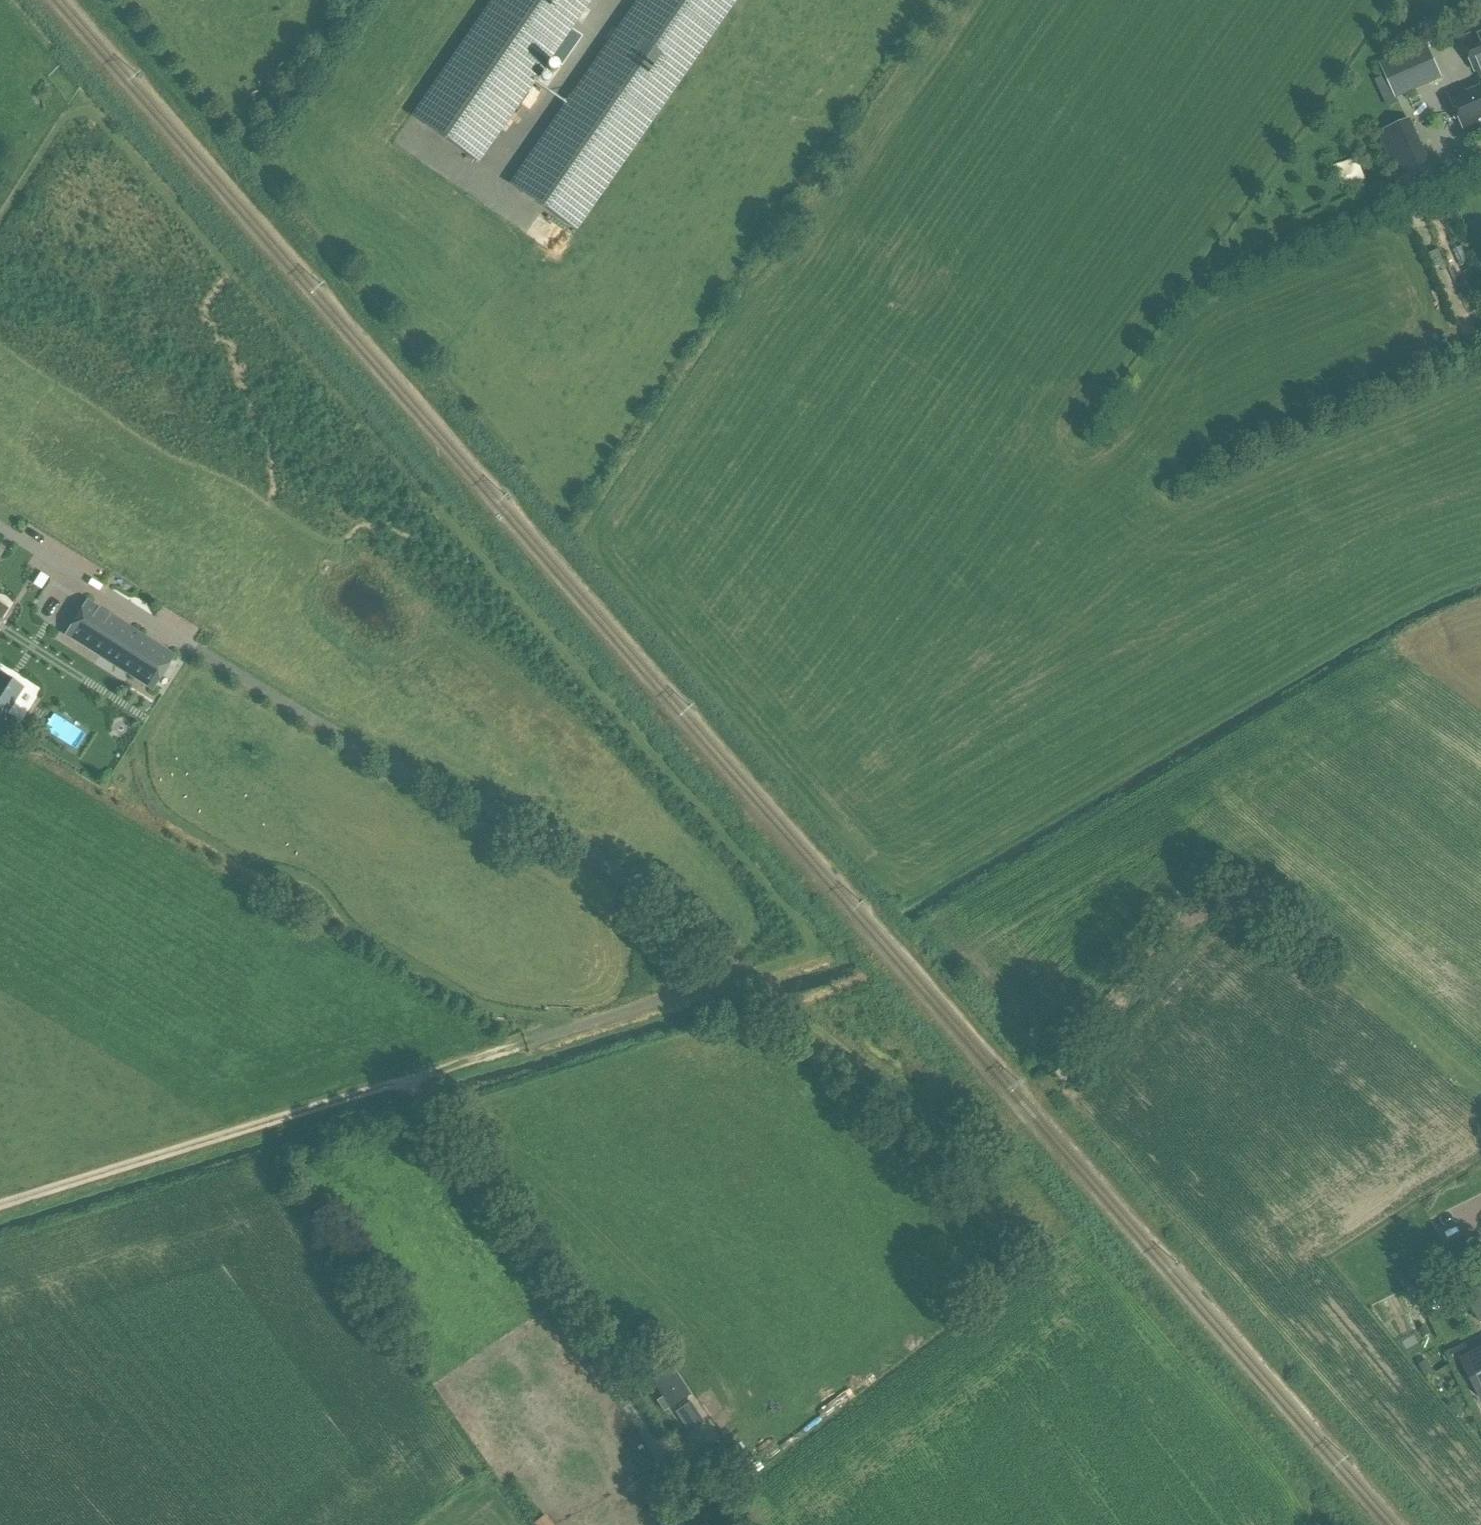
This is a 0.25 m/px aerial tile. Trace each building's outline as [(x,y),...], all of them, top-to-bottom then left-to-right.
[(592,0),(493,0),(412,116),(479,163),(592,0)] [(737,0),(638,0),(510,184),(577,231),(737,0)] [(1464,41),(1477,70),(1479,69),(1480,73),(1480,34),(1464,41)] [(1428,45),(1383,65),(1398,98),(1443,78),(1428,45)] [(1450,95),(1467,133),(1480,127),(1480,84),(1468,90),(1467,88),(1450,95)] [(1411,119),(1382,133),(1402,179),(1431,166),(1411,119)] [(174,657),(87,602),(66,635),(100,656),(130,675),(153,690),(174,657)] [(9,609),(0,604),(0,624),(9,609)] [(0,674),(0,675),(0,724),(22,688),(0,674)] [(1463,1288),(1480,1324),(1480,1278),(1463,1288)] [(1420,1364),(1426,1375),(1433,1371),(1427,1360),(1420,1364)] [(688,1396),(670,1368),(650,1381),(668,1409),(688,1396)] [(691,1403),(677,1412),(690,1433),(704,1425),(691,1403)]
